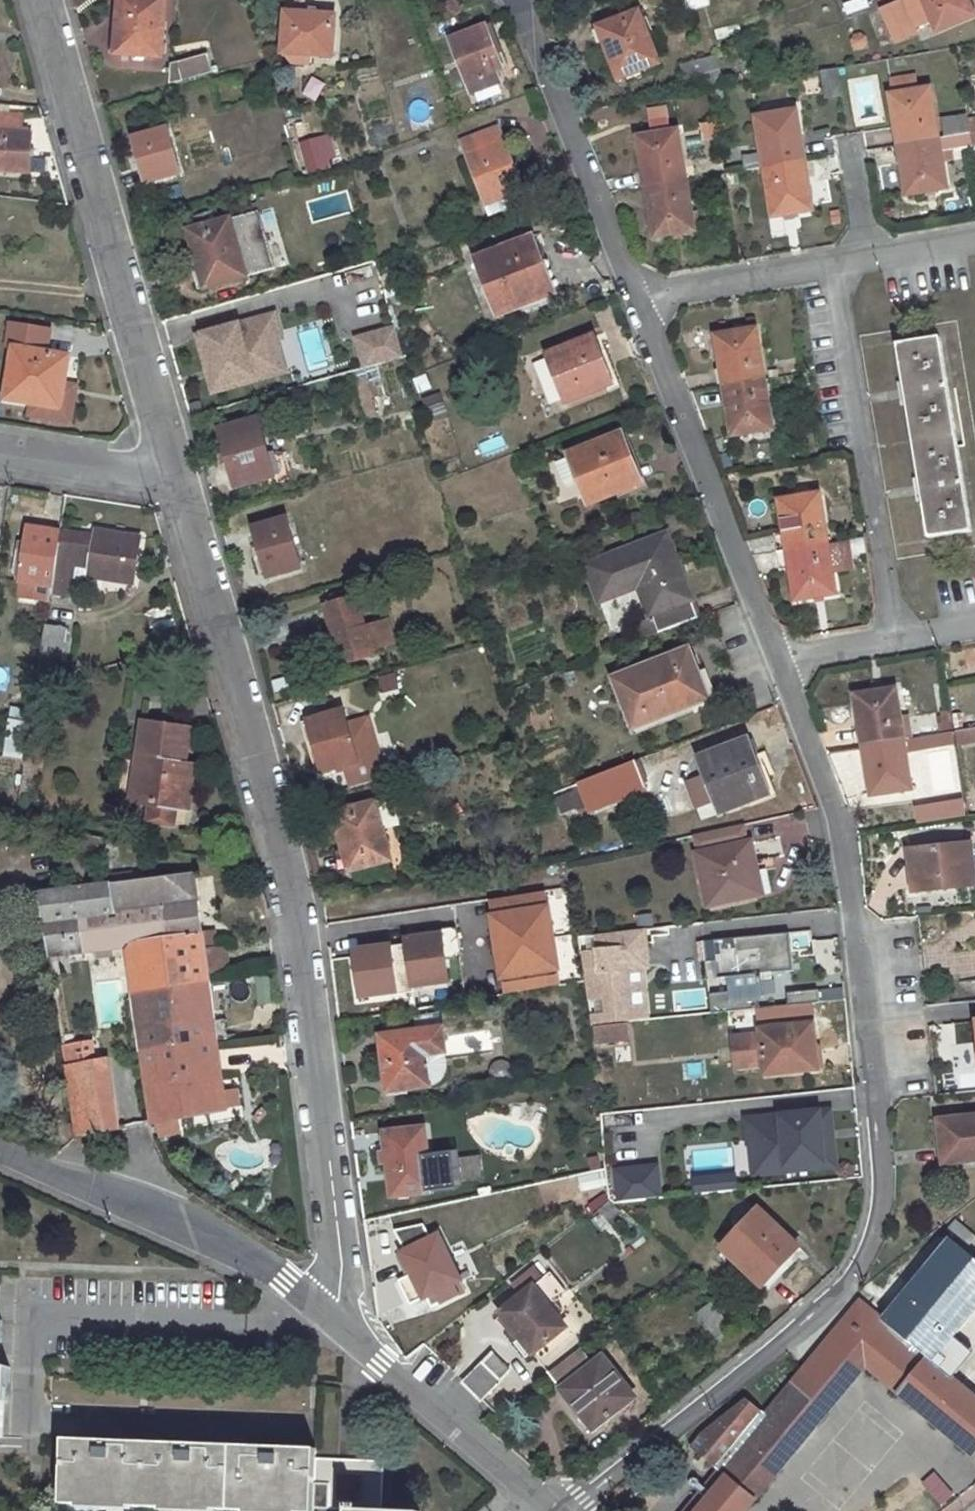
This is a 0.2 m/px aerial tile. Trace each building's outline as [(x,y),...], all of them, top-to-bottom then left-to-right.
[(113,54),(162,58),(166,0),(118,0),(113,54)] [(709,5),(708,0),(682,0),(684,11),(709,5)] [(868,8),(865,0),(854,0),(843,3),(846,14),(868,8)] [(965,0),(901,0),(881,9),(894,41),(917,32),(915,27),(932,20),(937,30),(971,16),(965,0)] [(971,16),(974,14),(974,12),(970,0),(965,0),(971,16)] [(642,9),(638,11),(644,26),(649,24),(642,9)] [(638,11),(601,25),(608,41),(604,43),(619,78),(659,62),(644,26),(638,11)] [(309,50),(309,55),(331,57),(334,17),(285,13),(283,48),(309,50)] [(492,24),(486,26),(496,52),(502,50),(492,24)] [(601,25),(597,27),(604,43),(608,41),(601,25)] [(486,26),(450,40),(472,94),(499,82),(495,72),(503,68),(496,52),(486,26)] [(205,53),(170,64),(177,83),(212,72),(205,53)] [(714,60),(680,66),(682,77),(715,71),(714,60)] [(837,69),(822,72),(825,92),(841,89),(837,69)] [(715,71),(682,77),(684,89),(717,83),(715,71)] [(923,73),(893,79),(895,95),(926,89),(923,73)] [(974,144),(974,132),(969,133),(944,137),(939,138),(930,88),(926,89),(895,95),(890,95),(895,126),(898,126),(904,162),(902,162),(907,194),(947,187),(941,151),(974,144)] [(644,128),(669,126),(667,106),(643,108),(644,128)] [(805,180),(798,142),(801,142),(796,111),(756,119),(762,153),(744,156),(746,170),(764,167),(774,218),(813,210),(807,179),(805,180)] [(966,113),(941,119),(944,137),(969,133),(966,113)] [(22,134),(23,119),(0,118),(0,133),(22,134)] [(712,124),(702,125),(705,139),(714,138),(712,124)] [(895,126),(894,126),(900,163),(902,162),(904,162),(898,126),(895,126)] [(498,127),(463,142),(487,204),(523,190),(498,127)] [(167,129),(133,139),(144,183),(179,173),(167,129)] [(652,204),(650,204),(656,236),(695,229),(679,129),(638,136),(644,168),(641,168),(645,187),(649,186),(652,204)] [(297,144),(308,172),(339,161),(328,132),(297,144)] [(28,172),(29,157),(29,150),(30,135),(22,134),(0,133),(0,171),(28,172)] [(798,142),(805,180),(807,179),(810,178),(804,141),(801,142),(798,142)] [(348,193),(308,199),(310,216),(350,211),(348,193)] [(240,217),(188,231),(197,264),(202,283),(204,288),(245,275),(239,253),(249,249),(240,217)] [(542,297),(530,263),(540,260),(532,238),(477,260),(498,315),(542,297)] [(540,260),(530,263),(542,297),(554,293),(540,260)] [(197,264),(192,266),(197,284),(202,283),(197,264)] [(393,325),(350,337),(359,369),(402,357),(393,325)] [(238,326),(198,337),(203,354),(208,353),(217,385),(253,375),(238,326)] [(757,330),(716,336),(721,368),(724,367),(727,386),(765,380),(757,330)] [(593,337),(548,356),(566,402),(611,384),(593,337)] [(939,338),(897,343),(904,389),(905,394),(920,487),(921,493),(929,539),(972,531),(939,338)] [(13,347),(4,399),(50,407),(55,377),(64,378),(67,357),(13,347)] [(208,353),(203,354),(212,387),(217,385),(208,353)] [(55,377),(50,407),(59,409),(64,378),(55,377)] [(730,404),(727,404),(732,436),(774,429),(765,380),(727,386),(730,404)] [(427,418),(446,411),(439,392),(420,399),(427,418)] [(256,420),(219,431),(234,486),(273,475),(267,457),(256,420)] [(629,490),(622,469),(633,466),(621,434),(570,454),(591,505),(629,490)] [(282,453),(267,457),(273,475),(259,480),(261,487),(290,479),(282,453)] [(892,533),(901,531),(899,519),(920,515),(913,477),(901,479),(897,460),(880,463),(892,533)] [(633,466),(622,469),(629,490),(640,485),(633,466)] [(820,495),(780,501),(784,532),(787,532),(790,550),(828,544),(820,495)] [(286,517),(252,527),(266,578),(301,568),(286,517)] [(19,541),(14,572),(18,580),(28,581),(36,583),(50,585),(58,531),(58,530),(45,528),(45,531),(28,528),(26,543),(19,541)] [(90,568),(89,577),(132,584),(138,539),(96,533),(95,538),(58,531),(50,585),(49,593),(70,597),(74,565),(90,568)] [(665,535),(645,543),(653,563),(673,555),(665,535)] [(645,543),(585,567),(598,602),(638,587),(651,618),(657,634),(699,618),(673,555),(653,563),(645,543)] [(828,544),(790,550),(793,569),(791,569),(796,601),(837,594),(828,544)] [(354,598),(324,606),(340,664),(369,656),(368,652),(392,645),(385,622),(362,628),(354,598)] [(866,601),(859,601),(860,613),(867,612),(866,601)] [(651,618),(639,622),(646,638),(657,634),(651,618)] [(57,680),(60,665),(65,629),(44,627),(35,686),(57,680)] [(688,649),(612,679),(632,729),(692,706),(681,679),(697,672),(688,649)] [(74,675),(72,666),(60,665),(57,680),(74,675)] [(697,672),(681,679),(692,706),(707,700),(697,672)] [(379,678),(384,692),(398,688),(394,673),(379,678)] [(896,691),(856,696),(861,728),(863,728),(866,746),(904,740),(896,691)] [(11,707),(4,753),(20,757),(27,710),(11,707)] [(317,736),(312,738),(322,771),(342,766),(348,787),(384,777),(368,718),(346,725),(343,710),(312,718),(317,736)] [(312,718),(307,719),(312,738),(317,736),(312,718)] [(151,803),(148,821),(170,823),(172,806),(187,809),(194,765),(183,763),(188,729),(141,721),(129,799),(151,803)] [(965,730),(967,744),(974,743),(974,728),(965,730)] [(955,732),(957,746),(967,744),(965,730),(955,732)] [(749,739),(698,758),(719,813),(763,797),(753,769),(758,766),(749,739)] [(869,765),(867,765),(872,797),(912,791),(911,784),(907,763),(904,740),(866,746),(869,765)] [(633,761),(578,782),(590,813),(644,791),(633,761)] [(918,761),(907,763),(911,784),(922,782),(918,761)] [(758,766),(753,769),(763,797),(774,793),(763,764),(758,766)] [(559,819),(582,814),(575,786),(553,792),(559,819)] [(959,795),(934,799),(937,818),(962,814),(959,795)] [(656,798),(636,804),(640,819),(660,813),(656,798)] [(376,803),(335,814),(345,851),(349,866),(350,871),(386,861),(378,833),(383,831),(376,803)] [(15,823),(16,810),(0,807),(0,820),(15,823)] [(29,821),(21,820),(22,811),(16,810),(15,823),(29,825),(29,821)] [(103,838),(75,833),(79,857),(64,859),(68,890),(41,894),(50,956),(68,954),(63,919),(113,912),(109,884),(86,887),(82,859),(105,856),(103,838)] [(749,842),(696,853),(707,907),(756,896),(749,864),(754,863),(749,842)] [(971,844),(915,850),(916,868),(912,868),(914,891),(974,885),(971,844)] [(345,851),(338,853),(342,868),(349,866),(345,851)] [(133,859),(106,862),(108,878),(135,874),(133,859)] [(203,950),(216,949),(213,932),(201,933),(193,874),(136,880),(135,874),(108,878),(109,884),(113,912),(162,905),(166,938),(166,939),(201,935),(203,950)] [(548,910),(546,892),(489,900),(492,918),(498,917),(508,976),(502,977),(506,994),(562,986),(558,968),(547,970),(538,912),(548,910)] [(208,981),(203,950),(201,935),(166,939),(166,938),(162,905),(113,912),(118,947),(125,946),(163,941),(169,987),(208,981)] [(558,968),(548,910),(538,912),(547,970),(558,968)] [(68,954),(118,947),(113,912),(63,919),(68,954)] [(498,917),(492,918),(502,977),(508,976),(498,917)] [(643,929),(596,935),(597,951),(582,952),(586,985),(600,983),(602,998),(588,999),(590,1025),(631,1021),(626,970),(648,967),(643,929)] [(809,931),(788,933),(789,947),(810,945),(809,931)] [(456,933),(406,940),(407,945),(413,993),(448,987),(444,959),(460,957),(456,933)] [(787,934),(713,942),(717,981),(739,978),(740,982),(744,985),(748,986),(754,986),(757,984),(759,981),(760,975),(784,973),(792,973),(787,934)] [(163,941),(125,946),(132,992),(169,987),(163,941)] [(413,993),(407,945),(388,947),(390,952),(356,957),(360,996),(395,992),(396,995),(413,993)] [(784,973),(760,975),(759,981),(757,984),(754,986),(785,982),(784,973)] [(132,992),(140,1049),(216,1039),(208,981),(169,987),(132,992)] [(811,1024),(759,1029),(763,1069),(792,1066),(792,1072),(816,1069),(811,1024)] [(625,1026),(594,1028),(595,1044),(627,1041),(625,1026)] [(440,1029),(380,1037),(386,1077),(398,1076),(400,1090),(430,1086),(424,1041),(442,1038),(440,1029)] [(442,1038),(424,1041),(430,1086),(433,1086),(438,1083),(442,1080),(447,1072),(445,1059),(442,1038)] [(216,1039),(140,1049),(151,1124),(226,1111),(216,1039)] [(91,1043),(62,1047),(65,1063),(94,1059),(91,1043)] [(94,1059),(65,1063),(75,1137),(116,1130),(106,1057),(94,1059)] [(792,1066),(763,1069),(764,1075),(792,1072),(792,1066)] [(398,1076),(386,1077),(388,1091),(400,1090),(398,1076)] [(831,1131),(829,1112),(746,1120),(748,1145),(751,1145),(783,1142),(786,1167),(823,1163),(820,1131),(831,1131)] [(939,1120),(943,1164),(974,1161),(974,1120),(969,1121),(968,1117),(939,1120)] [(426,1191),(422,1156),(427,1156),(423,1127),(383,1133),(392,1196),(426,1191)] [(835,1168),(831,1131),(820,1131),(823,1163),(786,1167),(783,1142),(751,1145),(754,1175),(835,1168)] [(427,1156),(422,1156),(426,1191),(432,1190),(427,1156)] [(657,1168),(617,1172),(620,1203),(659,1199),(657,1168)] [(734,1178),(695,1182),(696,1195),(735,1191),(734,1178)] [(609,1202),(598,1211),(608,1221),(620,1212),(609,1202)] [(757,1208),(720,1248),(758,1283),(779,1261),(783,1264),(799,1246),(757,1208)] [(946,1231),(967,1247),(974,1238),(974,1237),(956,1221),(946,1231)] [(454,1281),(441,1257),(447,1254),(437,1234),(403,1252),(414,1273),(407,1277),(399,1281),(410,1303),(428,1294),(437,1290),(442,1301),(465,1290),(459,1278),(454,1281)] [(403,1252),(397,1255),(407,1277),(414,1273),(403,1252)] [(447,1254),(441,1257),(454,1281),(459,1278),(447,1254)] [(779,1261),(758,1283),(766,1290),(787,1268),(783,1264),(779,1261)] [(523,1295),(500,1313),(522,1340),(533,1353),(562,1329),(553,1317),(556,1315),(550,1306),(566,1293),(551,1275),(546,1279),(536,1267),(515,1284),(523,1295)] [(437,1290),(428,1294),(435,1305),(442,1301),(437,1290)] [(712,1303),(698,1314),(716,1338),(732,1327),(712,1303)] [(696,1440),(725,1465),(686,1510),(745,1510),(865,1367),(974,1457),(974,1398),(860,1304),(771,1408),(755,1394),(696,1440)] [(922,1309),(910,1322),(929,1340),(941,1328),(922,1309)] [(522,1340),(517,1344),(528,1358),(533,1353),(522,1340)] [(581,1350),(549,1375),(593,1430),(634,1397),(603,1356),(593,1364),(581,1350)] [(493,1353),(464,1382),(482,1400),(510,1371),(493,1353)] [(130,1506),(161,1508),(161,1501),(213,1503),(213,1510),(238,1510),(246,1510),(246,1504),(298,1506),(298,1510),(314,1510),(314,1508),(349,1510),(381,1510),(383,1463),(315,1460),(315,1450),(266,1447),(266,1455),(248,1454),(248,1447),(217,1446),(217,1453),(197,1452),(197,1445),(99,1442),(98,1448),(79,1448),(79,1441),(64,1440),(61,1504),(77,1504),(77,1498),(131,1500),(130,1506)] [(77,1498),(77,1504),(130,1506),(131,1500),(77,1498)] [(161,1501),(161,1508),(213,1510),(213,1503),(161,1501)]
